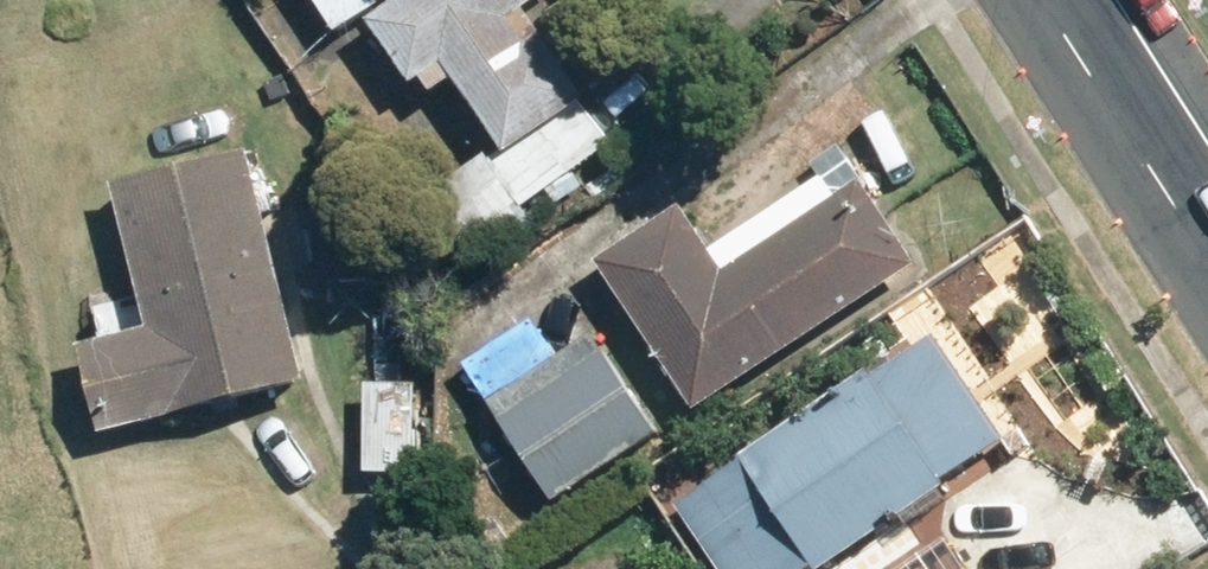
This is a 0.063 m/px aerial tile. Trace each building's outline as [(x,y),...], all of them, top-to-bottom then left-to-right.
[(377,13),(367,0),(298,0),(331,46),(354,29),(377,13)] [(440,87),(495,165),(583,103),(522,17),(546,0),(395,0),(377,13),(354,29),(404,100),(415,92),(421,100),(440,87)] [(802,181),(873,129),(850,96),(778,148),(802,181)] [(514,209),(476,159),(401,216),(439,266),(514,209)] [(296,397),(241,161),(99,194),(132,338),(73,351),(95,444),(296,397)] [(679,212),(584,275),(685,426),(910,277),(850,187),(830,200),(818,182),(708,255),(679,212)] [(528,324),(453,374),(547,515),(646,448),(589,362),(564,379),(528,324)] [(918,348),(663,520),(696,568),(823,568),(991,456),(918,348)] [(418,396),(360,394),(358,478),(416,480),(418,396)] [(930,538),(880,568),(950,568),(930,538)]
